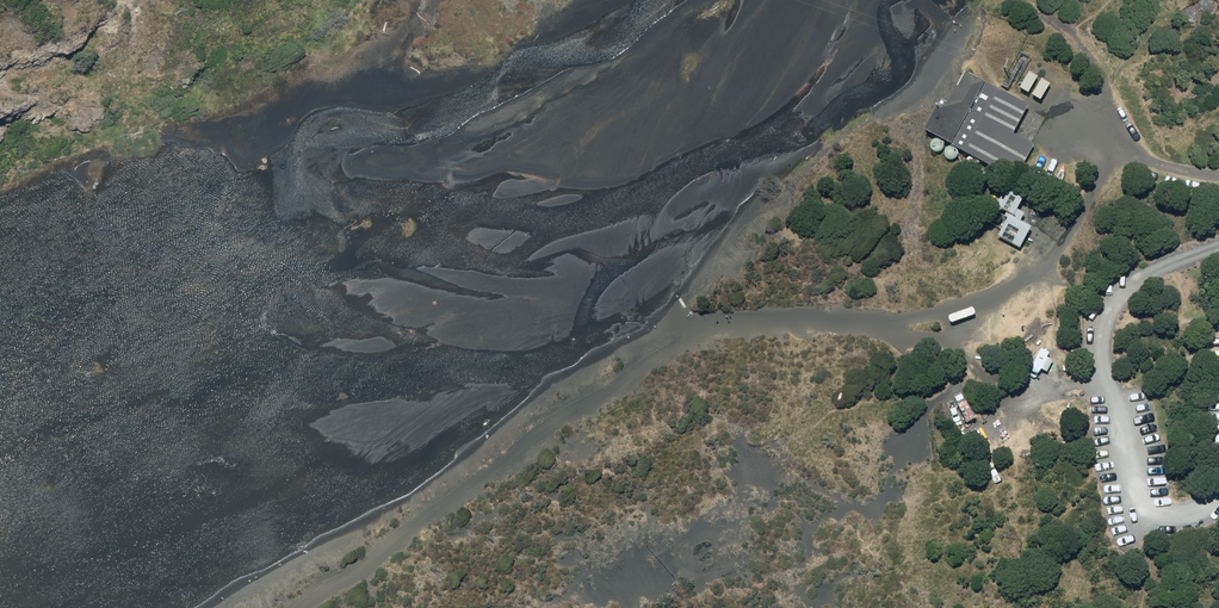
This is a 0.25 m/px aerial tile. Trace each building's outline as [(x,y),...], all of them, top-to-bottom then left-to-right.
[(1027,107),(964,73),(956,88),(937,78),(935,81),(918,71),(894,116),(1014,180),(1033,145),(1012,135),(1027,107)] [(994,207),(1012,217),(1024,197),(1006,187),(994,207)] [(1023,215),(1016,212),(1013,219),(1019,222),(1023,215)] [(997,237),(1019,249),(1029,229),(1007,217),(997,237)]
